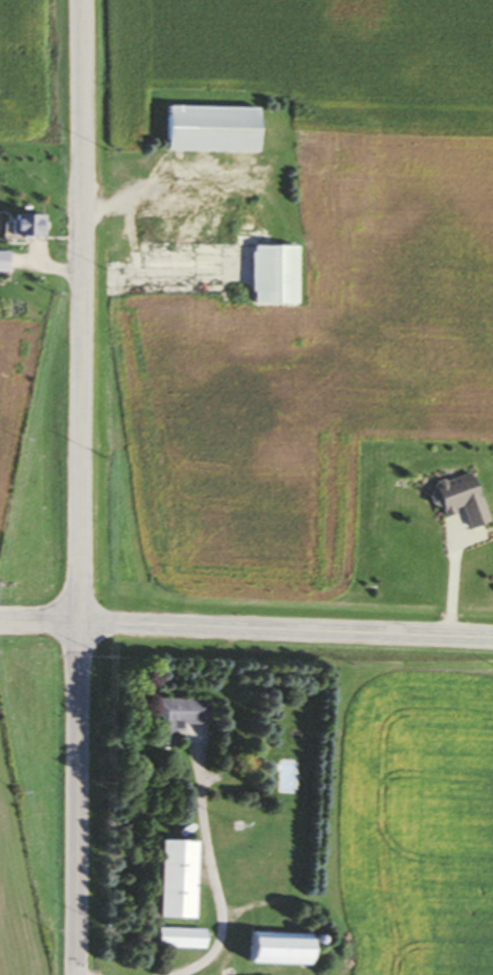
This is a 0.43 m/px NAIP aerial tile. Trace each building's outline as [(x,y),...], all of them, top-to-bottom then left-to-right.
[(248,151),(249,106),(155,105),(155,150),(248,151)] [(35,214),(0,214),(0,236),(35,236),(35,214)] [(293,245),(247,244),(248,219),(124,217),(123,244),(202,246),(202,269),(223,270),(223,281),(221,281),(221,297),(243,297),(243,302),(292,303),(293,245)] [(481,521),(465,471),(423,485),(432,515),(455,508),(461,527),(481,521)] [(207,724),(208,699),(150,698),(149,743),(170,744),(171,731),(178,731),(178,723),(207,724)] [(189,919),(190,841),(155,840),(153,918),(189,919)] [(151,949),(202,949),(202,929),(151,929),(151,949)] [(304,964),(304,934),(233,934),(233,964),(304,964)]
